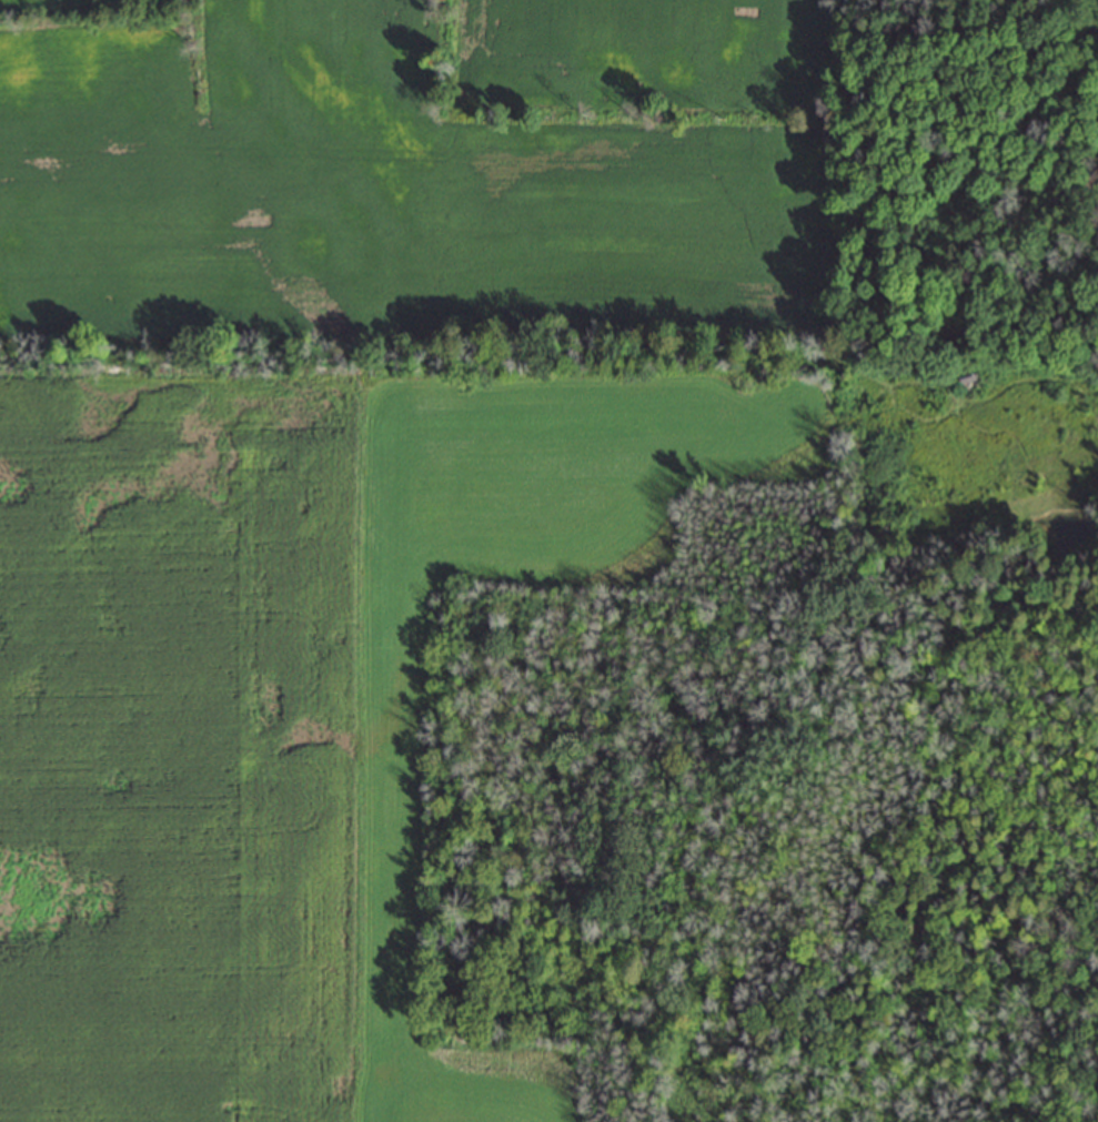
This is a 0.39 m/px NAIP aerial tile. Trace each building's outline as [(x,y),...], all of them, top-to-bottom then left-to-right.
[(978,385),(971,368),(952,376),(959,393),(978,385)]
